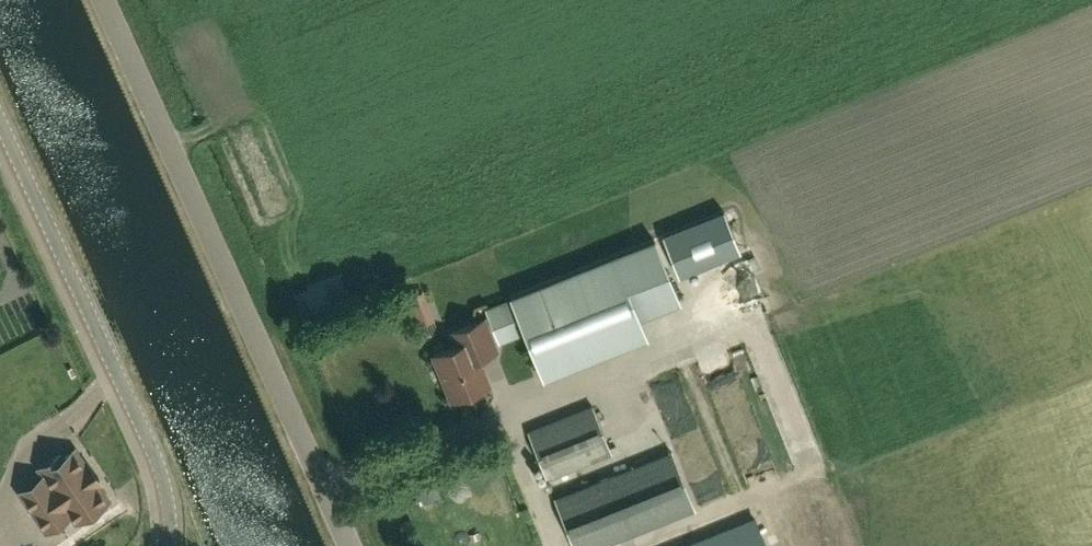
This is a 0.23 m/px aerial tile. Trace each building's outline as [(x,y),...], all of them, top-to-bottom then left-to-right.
[(679,276),(739,252),(723,212),(663,236),(679,276)] [(518,316),(544,379),(646,338),(613,255),(510,296),(511,298),(497,304),(504,322),(518,316)] [(452,399),(463,394),(464,397),(468,399),(476,396),(478,392),(477,389),(487,385),(478,361),(496,353),(482,319),(450,332),(456,345),(434,354),(452,399)] [(546,478),(610,453),(592,406),(528,432),(546,478)] [(45,472),(20,490),(47,530),(72,514),(77,521),(109,499),(98,483),(102,480),(89,462),(85,464),(74,447),(61,455),(59,452),(40,465),(45,472)] [(554,498),(573,545),(596,545),(693,507),(671,452),(554,498)] [(402,496),(412,492),(410,485),(399,489),(402,496)]
